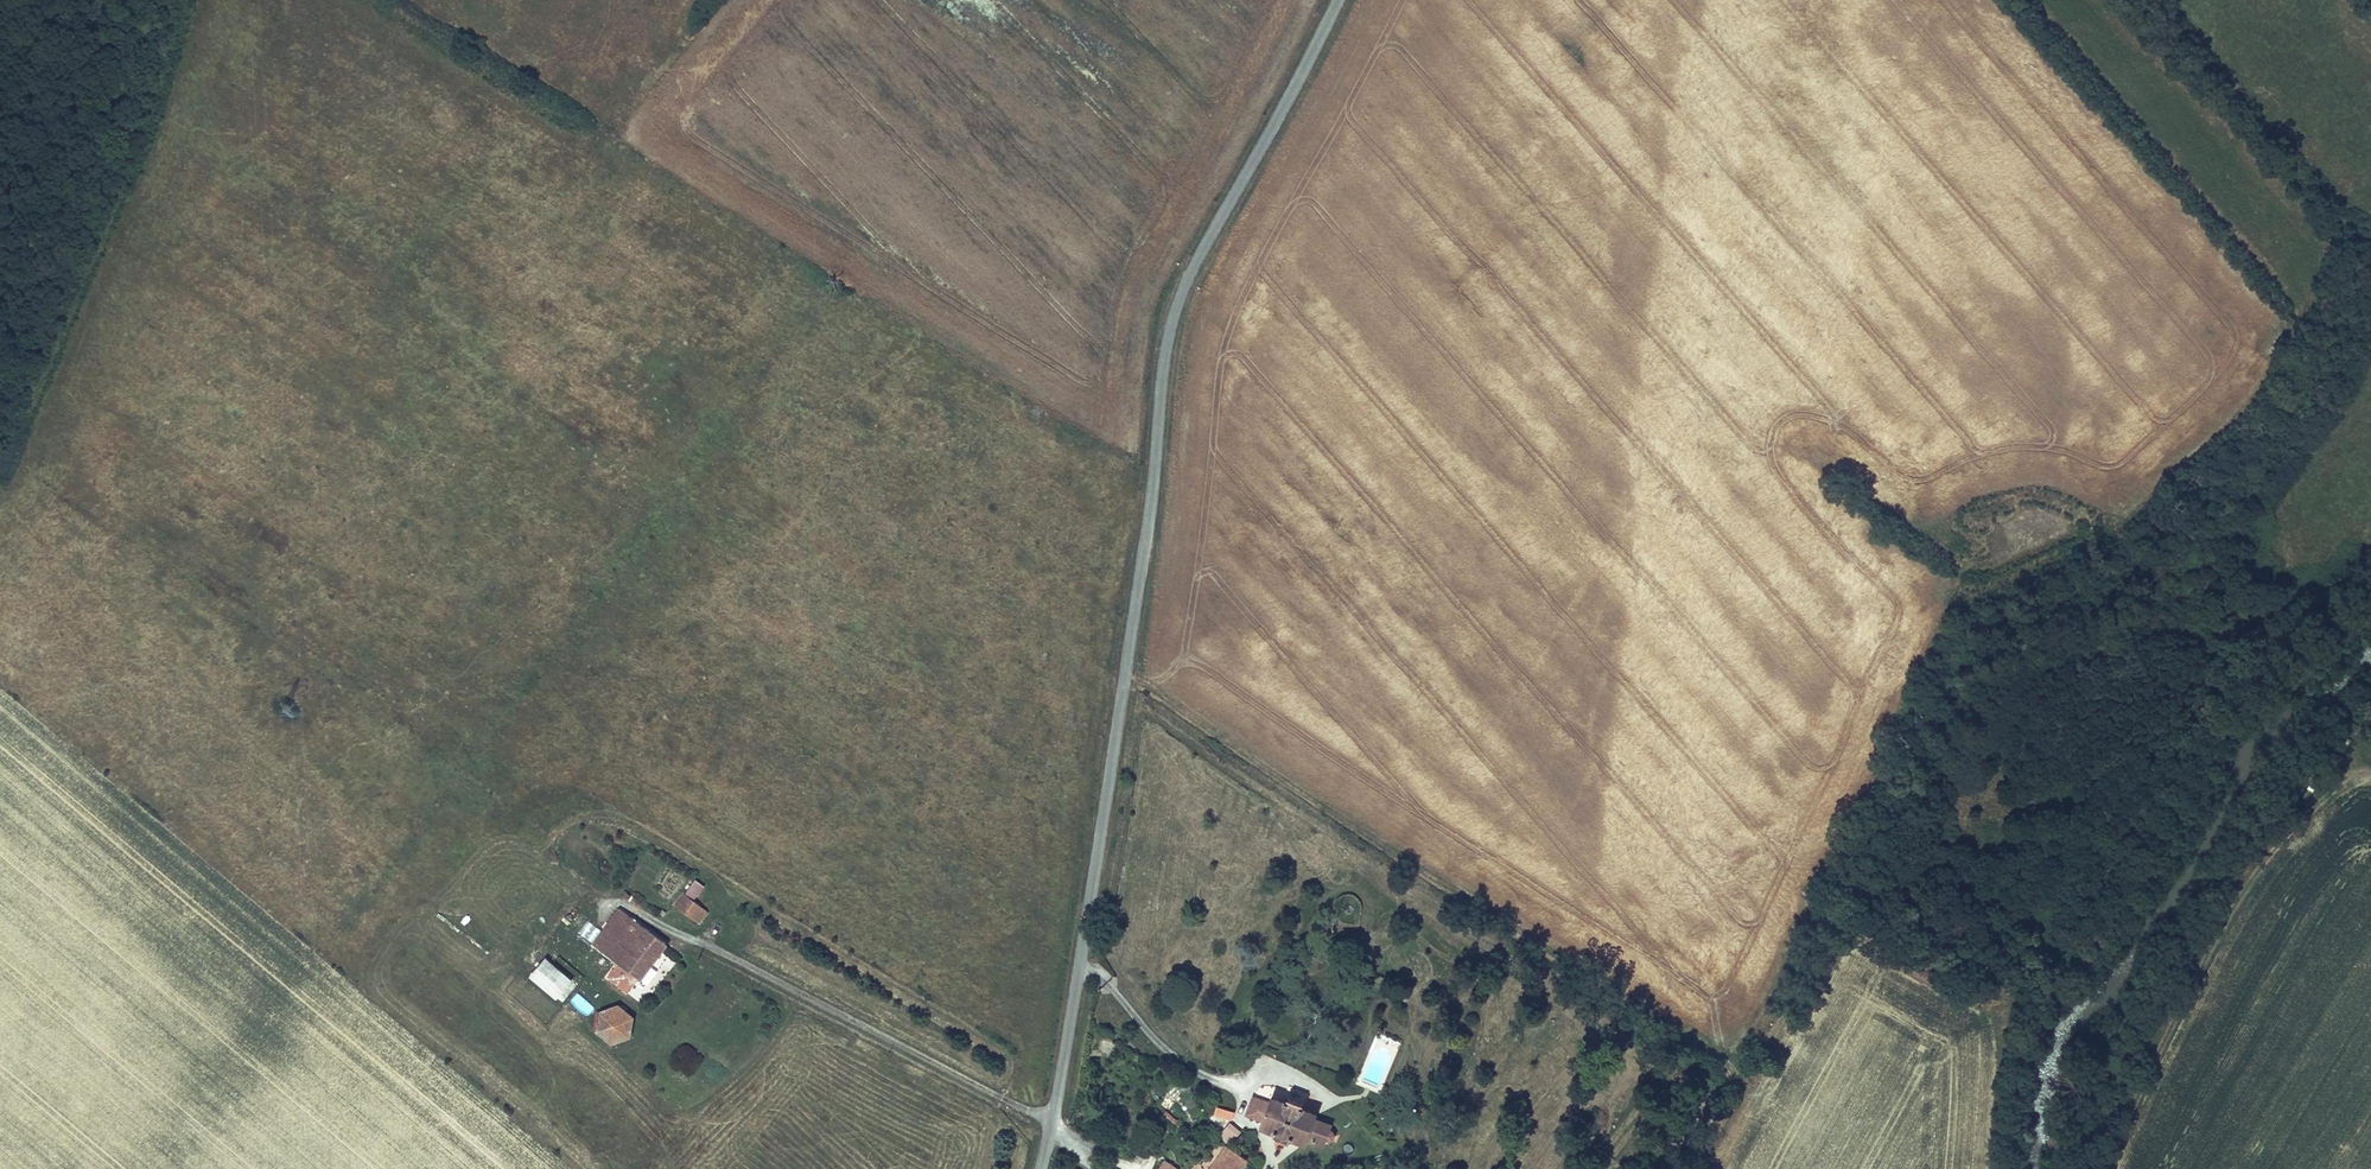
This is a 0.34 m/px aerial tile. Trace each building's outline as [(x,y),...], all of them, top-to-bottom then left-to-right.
[(2315,788),(2322,777),(2313,772),(2307,782),(2315,788)] [(683,894),(675,905),(698,923),(707,911),(683,894)] [(608,936),(599,949),(607,956),(634,920),(626,913),(608,936)] [(634,920),(607,956),(639,979),(666,943),(634,920)] [(591,944),(599,949),(608,936),(601,931),(591,944)] [(546,959),(531,976),(557,998),(572,980),(546,959)] [(613,971),(609,978),(627,992),(632,985),(613,971)] [(578,993),(571,1001),(587,1016),(594,1007),(578,993)] [(600,1012),(597,1031),(611,1044),(630,1037),(633,1018),(619,1006),(600,1012)] [(1253,1097),(1247,1115),(1264,1122),(1262,1128),(1275,1132),(1273,1138),(1288,1144),(1291,1138),(1304,1143),(1306,1138),(1323,1144),(1325,1139),(1328,1140),(1332,1139),(1333,1136),(1332,1132),(1328,1131),(1330,1127),(1312,1120),(1314,1115),(1301,1110),(1303,1104),(1287,1098),(1285,1103),(1273,1099),(1271,1104),(1253,1097)] [(1225,1148),(1210,1168),(1240,1168),(1245,1162),(1245,1161),(1225,1148)]
